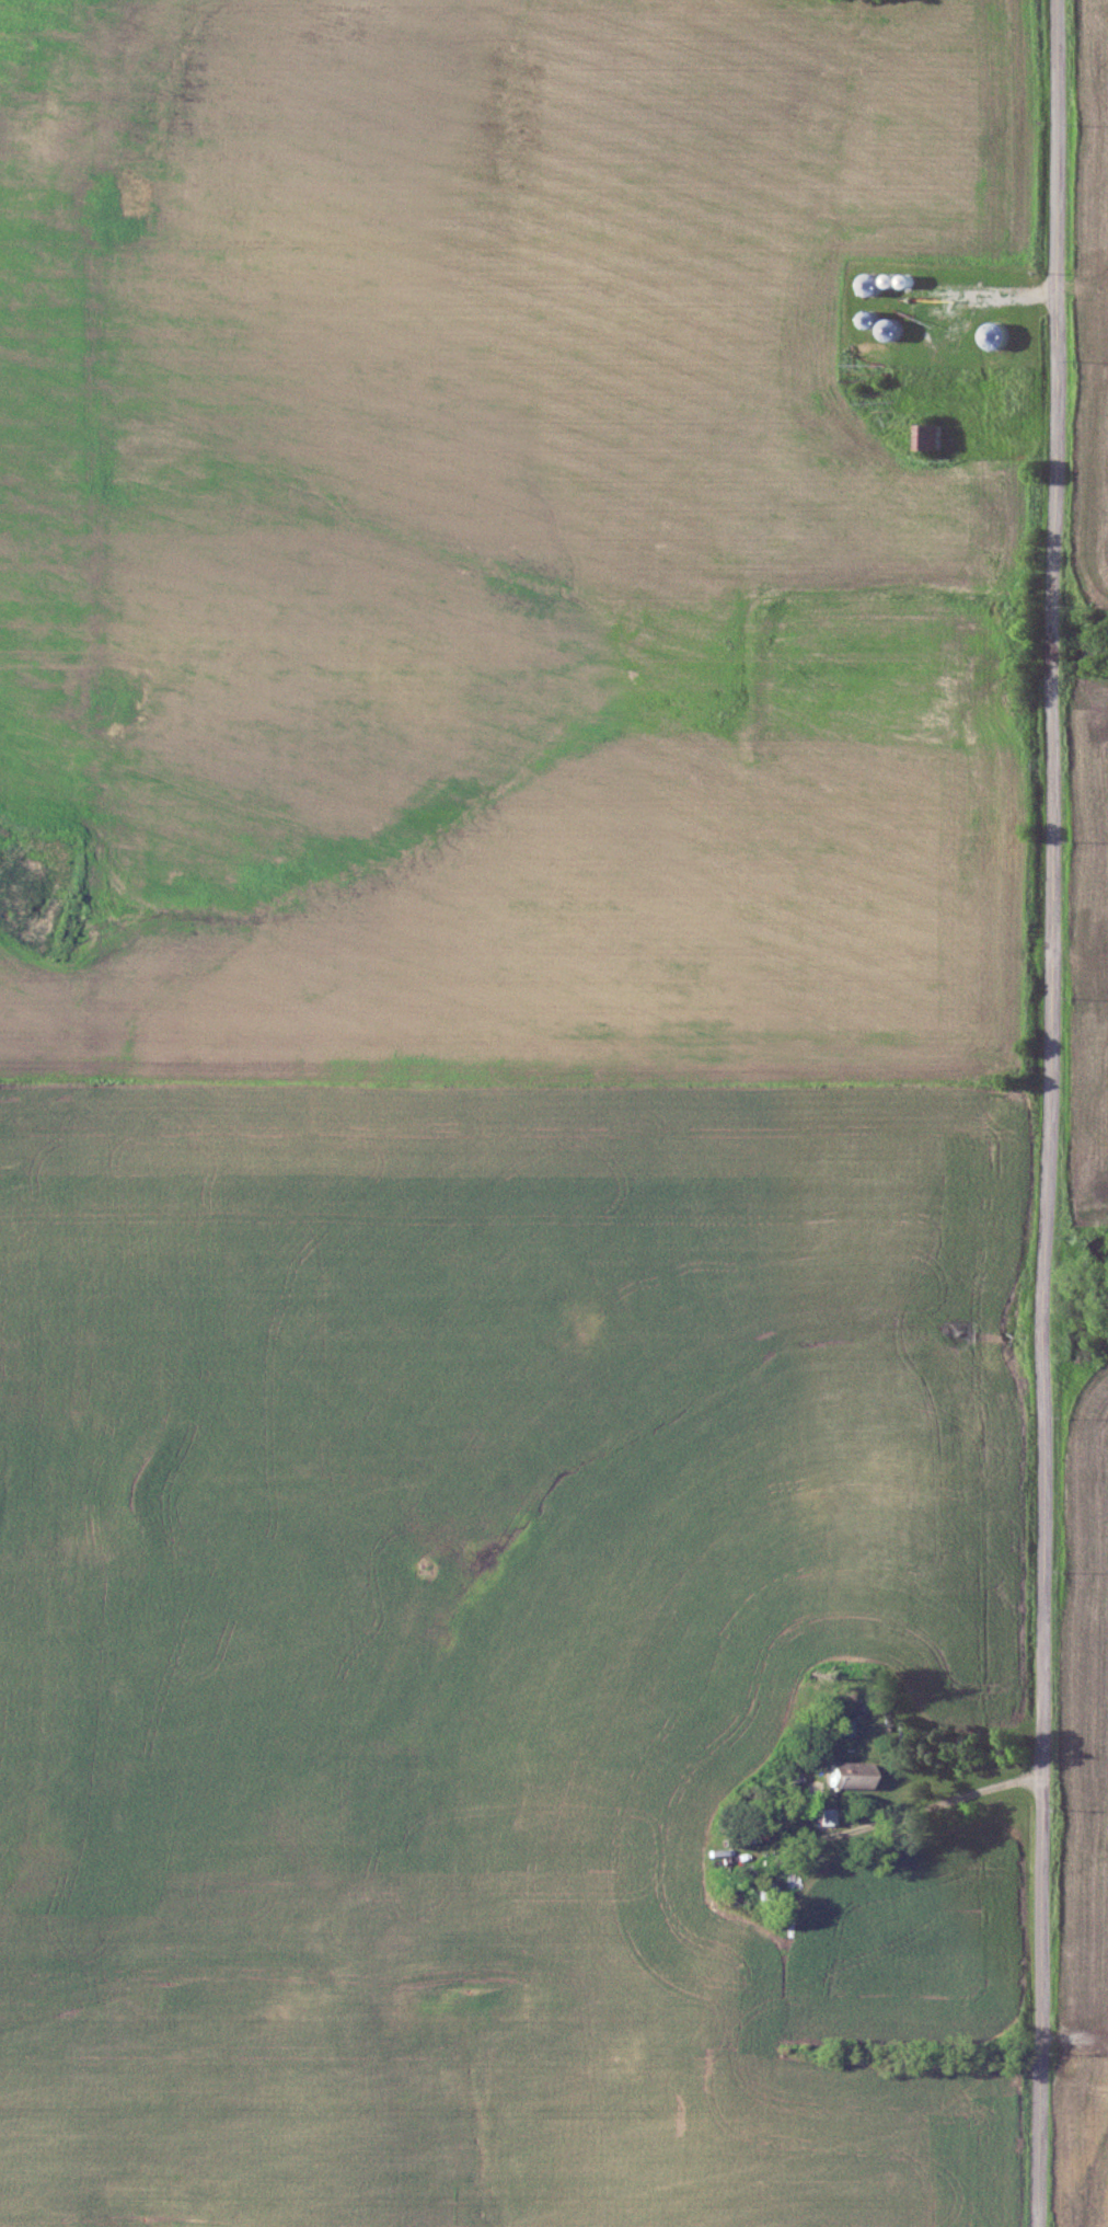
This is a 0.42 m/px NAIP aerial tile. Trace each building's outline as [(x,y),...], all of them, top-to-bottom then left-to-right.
[(884,283),(870,270),(858,283),(872,296),(884,283)] [(863,322),(872,321),(871,311),(862,313),(863,322)] [(898,318),(883,319),(884,338),(899,337),(898,318)] [(942,448),(942,422),(915,422),(915,448),(942,448)] [(830,1787),(873,1787),(873,1760),(830,1760),(830,1787)] [(823,1822),(833,1822),(833,1809),(823,1809),(823,1822)]
